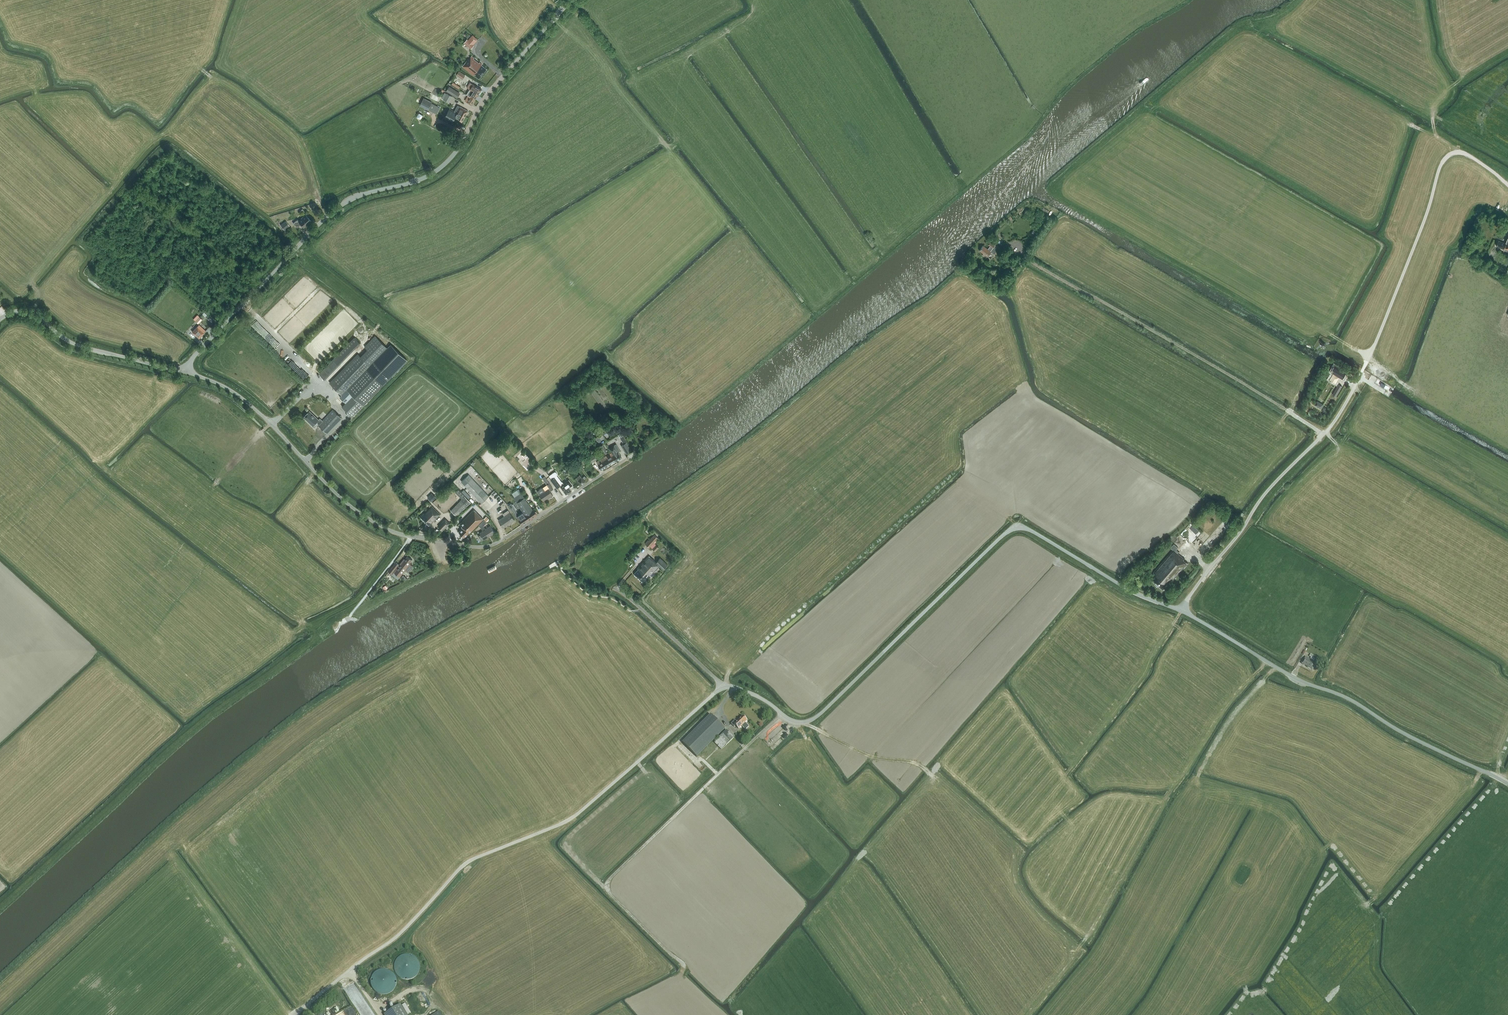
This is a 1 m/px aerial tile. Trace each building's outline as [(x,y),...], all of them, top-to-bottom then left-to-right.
[(471,48),(474,45),(467,39),(464,42),(471,48)] [(479,62),(479,63),(474,59),(474,58),(472,56),(469,60),(468,59),(466,63),(463,67),(478,79),(487,69),(482,65),(482,64),(479,62)] [(456,74),(463,79),(465,75),(459,70),(456,74)] [(475,100),(478,95),(482,90),(470,82),(467,87),(470,89),(466,94),(468,95),(475,100)] [(458,98),(458,97),(460,93),(449,86),(446,91),(458,98)] [(441,98),(447,101),(448,102),(451,96),(447,93),(447,94),(445,92),(441,98)] [(472,105),(475,100),(468,95),(465,100),(472,105)] [(421,104),(429,109),(431,103),(423,99),(421,104)] [(468,111),(460,107),(458,105),(454,112),(457,113),(465,117),(468,111)] [(465,117),(457,113),(457,114),(449,110),(445,117),(453,121),(455,118),(457,119),(456,119),(462,122),(465,117)] [(293,223),(297,228),(301,224),(304,227),(311,221),(305,215),(298,221),(297,220),(293,223)] [(284,230),(289,226),(286,221),(280,225),(284,230)] [(1506,243),(1498,240),(1496,246),(1507,250),(1507,237),(1506,243)] [(994,245),(990,241),(988,245),(991,247),(990,247),(989,247),(988,249),(983,245),(979,250),(983,253),(982,255),(984,256),(985,254),(987,256),(991,251),(994,254),(996,255),(1000,250),(998,249),(998,248),(994,245)] [(205,316),(212,323),(214,322),(204,312),(202,314),(205,316)] [(194,320),(198,324),(202,319),(201,318),(200,317),(198,315),(197,315),(193,319),(194,320)] [(199,325),(192,332),(199,338),(204,333),(206,331),(199,325)] [(408,360),(391,344),(388,348),(376,336),(365,347),(367,349),(361,356),(358,354),(330,383),(342,395),(348,389),(364,405),(408,360)] [(354,337),(334,359),(319,373),(325,379),(339,364),(360,343),(354,337)] [(1336,382),(1339,377),(1342,378),(1346,372),(1334,365),(1331,372),(1333,373),(1330,379),(1336,382)] [(1333,394),(1336,396),(1342,386),(1339,384),(1333,394)] [(342,395),(340,397),(346,402),(342,406),(353,417),(364,405),(348,389),(342,395)] [(342,418),(333,410),(323,421),(320,418),(319,420),(310,411),(304,417),(307,420),(313,426),(316,422),(319,424),(318,425),(327,433),(342,418)] [(598,442),(605,438),(603,433),(599,436),(599,435),(595,437),(598,442)] [(621,446),(626,454),(632,450),(627,442),(621,446)] [(612,453),(611,453),(616,461),(622,457),(618,451),(620,450),(619,449),(616,444),(611,447),(609,448),(612,453)] [(523,451),(517,456),(523,462),(528,457),(523,451)] [(611,453),(606,456),(611,464),(616,461),(611,453)] [(578,466),(586,460),(584,456),(575,462),(578,466)] [(611,464),(606,456),(601,459),(597,462),(601,470),(611,464)] [(557,488),(560,486),(561,487),(566,494),(571,490),(566,483),(564,484),(557,475),(557,474),(556,472),(554,472),(549,476),(552,479),(551,480),(557,488)] [(576,478),(582,484),(586,481),(584,480),(586,478),(585,476),(583,478),(580,474),(576,478)] [(464,480),(461,482),(465,485),(482,503),(489,496),(469,475),(464,480)] [(550,491),(553,489),(549,483),(546,479),(544,481),(547,485),(549,488),(549,489),(548,489),(540,494),(543,500),(549,497),(550,498),(553,495),(550,491)] [(461,500),(451,510),(457,516),(467,505),(471,502),(458,489),(455,492),(462,499),(461,500)] [(514,498),(523,513),(524,513),(528,520),(538,514),(534,509),(533,510),(521,493),(514,498)] [(524,513),(523,513),(522,512),(519,515),(517,511),(511,503),(508,505),(514,513),(517,518),(518,517),(522,524),(528,520),(524,513)] [(424,513),(421,517),(429,525),(440,514),(432,506),(424,513)] [(474,510),(460,524),(463,527),(459,532),(464,537),(469,532),(470,533),(483,519),(474,510)] [(504,528),(515,520),(508,510),(504,513),(503,514),(505,516),(498,520),(504,528)] [(438,526),(443,530),(450,523),(445,519),(438,526)] [(484,520),(479,525),(481,528),(483,531),(480,533),(481,534),(478,536),(481,540),(484,539),(495,532),(491,526),(485,529),(483,526),(487,522),(484,520)] [(649,548),(658,538),(654,534),(645,544),(649,548)] [(1170,583),(1187,563),(1183,559),(1184,559),(1177,553),(1179,552),(1176,550),(1178,547),(1174,544),(1171,548),(1173,550),(1154,572),(1155,573),(1150,578),(1155,582),(1158,585),(1163,589),(1167,584),(1168,584),(1170,582),(1170,583)] [(400,564),(399,565),(396,562),(388,571),(398,579),(410,564),(410,563),(412,560),(407,556),(405,559),(404,559),(401,562),(400,564)] [(643,582),(650,574),(651,575),(660,566),(663,569),(668,565),(660,558),(656,562),(649,556),(638,568),(638,569),(634,574),(643,582)] [(1142,573),(1147,567),(1143,563),(1138,569),(1142,573)] [(1316,664),(1317,663),(1306,657),(1305,659),(1302,664),(1313,670),(1316,664)] [(711,714),(683,743),(697,757),(725,729),(711,714)] [(741,726),(747,720),(743,716),(737,721),(735,720),(731,724),(734,727),(736,725),(739,728),(741,726)] [(787,736),(790,733),(784,728),(781,731),(787,736)] [(727,731),(715,743),(721,750),(734,738),(727,731)] [(397,958),(396,960),(395,962),(394,964),(394,966),(394,969),(395,971),(396,973),(397,975),(399,976),(400,978),(402,979),(405,979),(407,980),(409,980),(411,979),(413,978),(415,977),(417,975),(418,974),(419,971),(420,969),(420,967),(420,965),(419,963),(418,961),(417,959),(416,957),(414,956),(412,955),(410,954),(407,954),(405,954),(403,955),(401,955),(399,957),(397,958)] [(380,970),(376,972),(373,976),(371,981),(373,987),(376,992),(382,994),(389,993),(393,990),(396,987),(397,981),(396,977),(392,972),(387,969),(380,970)] [(385,1014),(406,1014),(400,1005),(385,1014)]
